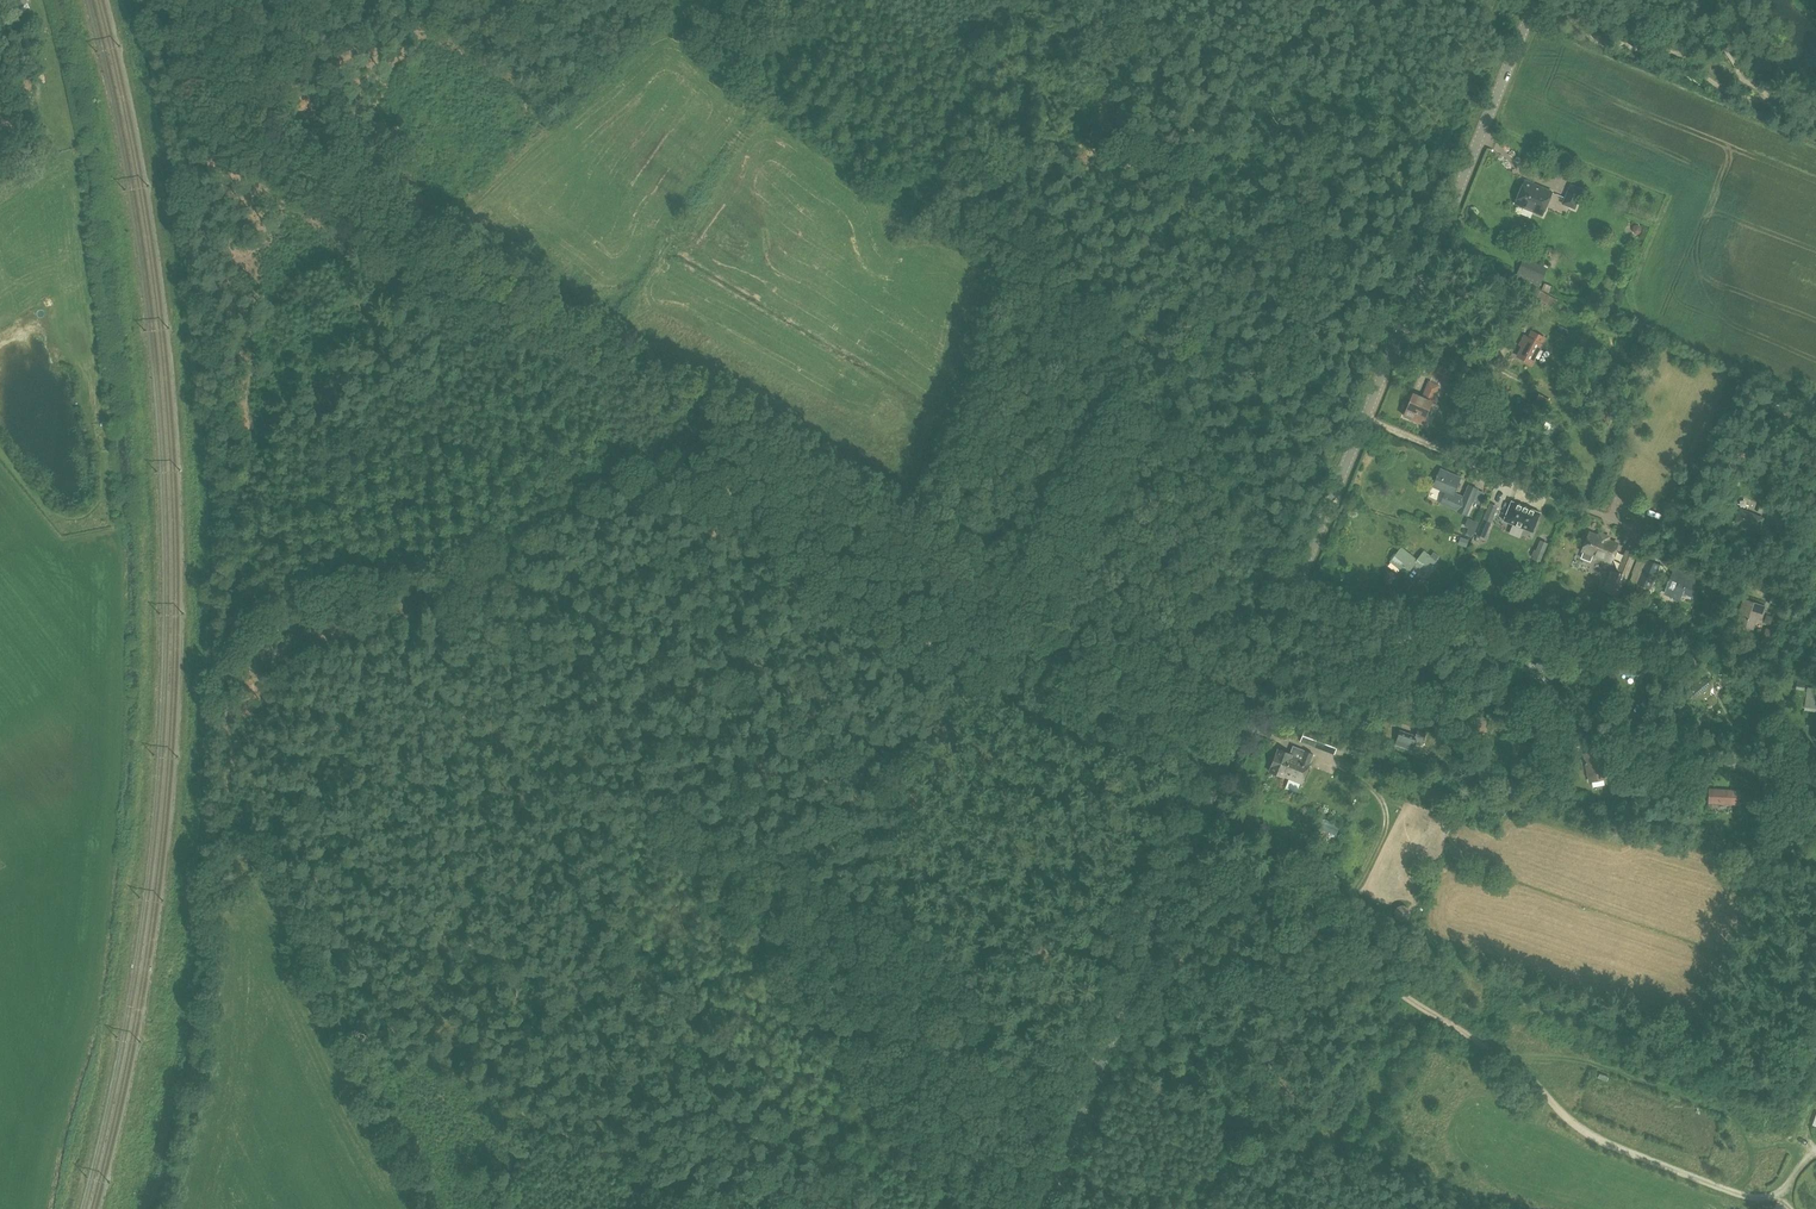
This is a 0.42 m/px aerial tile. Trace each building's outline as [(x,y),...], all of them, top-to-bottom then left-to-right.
[(19,15),(31,11),(27,0),(11,0),(13,6),(15,5),(19,15)] [(44,170),(47,176),(55,172),(51,166),(44,170)] [(1515,204),(1543,216),(1553,192),(1525,180),(1515,204)] [(1562,204),(1576,210),(1584,190),(1570,184),(1562,204)] [(1515,275),(1540,286),(1548,268),(1522,257),(1518,267),(1515,275)] [(1557,332),(1568,338),(1571,331),(1561,326),(1557,332)] [(1516,356),(1533,365),(1543,344),(1524,334),(1519,345),(1521,347),(1516,356)] [(1428,375),(1446,383),(1452,371),(1434,363),(1428,375)] [(1594,379),(1606,389),(1616,378),(1611,373),(1611,372),(1605,366),(1594,379)] [(1404,416),(1423,424),(1434,398),(1441,385),(1429,380),(1422,396),(1414,392),(1404,416)] [(1549,405),(1537,398),(1533,404),(1545,411),(1549,405)] [(1439,408),(1432,408),(1431,427),(1439,427),(1439,408)] [(1457,512),(1467,516),(1479,489),(1468,484),(1463,496),(1454,492),(1460,477),(1441,469),(1434,486),(1445,491),(1440,503),(1458,511),(1457,512)] [(1676,507),(1685,511),(1688,503),(1679,499),(1676,507)] [(1504,518),(1504,519),(1505,520),(1513,523),(1510,530),(1521,534),(1524,527),(1532,530),(1532,531),(1533,531),(1533,530),(1540,512),(1540,513),(1541,511),(1540,511),(1539,511),(1512,500),(1511,500),(1511,501),(1504,518)] [(1477,535),(1485,538),(1498,506),(1490,503),(1477,535)] [(1733,523),(1758,533),(1764,518),(1739,508),(1733,523)] [(1465,526),(1469,528),(1466,534),(1473,537),(1476,531),(1479,523),(1469,518),(1465,526)] [(1596,557),(1610,562),(1613,553),(1616,547),(1618,542),(1589,530),(1580,551),(1584,552),(1581,558),(1591,562),(1593,556),(1596,557)] [(1469,539),(1462,537),(1460,544),(1467,546),(1469,539)] [(1533,558),(1541,561),(1548,543),(1540,540),(1536,550),(1535,549),(1532,555),(1534,556),(1533,558)] [(1441,546),(1436,549),(1445,562),(1450,558),(1441,546)] [(1413,566),(1424,575),(1436,560),(1424,551),(1417,560),(1402,548),(1391,561),(1407,574),(1413,566)] [(1636,583),(1650,589),(1659,565),(1645,559),(1636,583)] [(1602,590),(1620,598),(1633,564),(1625,561),(1620,573),(1610,569),(1602,590)] [(1599,576),(1601,568),(1592,566),(1591,575),(1599,576)] [(1676,589),(1695,597),(1701,581),(1683,574),(1684,571),(1675,568),(1670,579),(1677,582),(1676,586),(1677,587),(1676,589)] [(1408,600),(1435,605),(1436,596),(1409,591),(1408,600)] [(1733,622),(1748,627),(1752,615),(1757,617),(1762,605),(1740,597),(1737,605),(1739,606),(1733,622)] [(1502,618),(1520,621),(1522,610),(1504,607),(1502,618)] [(1770,624),(1773,616),(1766,614),(1763,621),(1770,624)] [(1773,630),(1765,627),(1762,635),(1771,638),(1773,630)] [(1561,672),(1544,657),(1536,666),(1552,681),(1561,672)] [(1710,668),(1707,671),(1706,678),(1701,677),(1695,680),(1694,688),(1699,694),(1705,695),(1705,697),(1706,700),(1710,701),(1713,700),(1714,696),(1711,692),(1708,692),(1711,690),(1713,680),(1715,677),(1716,672),(1715,669),(1710,668)] [(1754,682),(1757,670),(1750,669),(1748,680),(1754,682)] [(1797,678),(1796,686),(1805,688),(1806,679),(1797,678)] [(1815,709),(1815,695),(1815,683),(1807,682),(1805,708),(1815,709)] [(1301,742),(1334,754),(1339,741),(1306,729),(1301,742)] [(1396,744),(1412,750),(1416,741),(1423,744),(1427,733),(1418,730),(1417,735),(1401,729),(1396,744)] [(1284,776),(1302,783),(1311,762),(1310,762),(1313,754),(1304,750),(1301,758),(1300,758),(1301,756),(1293,753),(1293,754),(1278,749),(1269,772),(1284,778),(1284,776)] [(1585,754),(1589,771),(1602,769),(1599,751),(1585,754)] [(1553,795),(1559,788),(1555,785),(1549,792),(1553,795)] [(1708,804),(1739,805),(1740,790),(1708,789),(1708,804)] [(1616,804),(1611,798),(1605,803),(1610,809),(1616,804)] [(1324,833),(1335,837),(1336,835),(1337,836),(1341,825),(1329,820),(1324,833)] [(246,877),(250,887),(264,881),(260,870),(246,877)] [(1403,904),(1402,904),(1401,904),(1400,905),(1399,905),(1398,906),(1397,906),(1397,907),(1396,907),(1396,908),(1395,909),(1395,910),(1395,911),(1395,912),(1395,913),(1395,914),(1395,915),(1396,916),(1396,917),(1397,917),(1397,918),(1398,918),(1399,919),(1400,919),(1401,920),(1402,920),(1403,920),(1404,920),(1404,919),(1405,919),(1406,919),(1407,918),(1408,917),(1409,916),(1409,915),(1410,914),(1410,913),(1410,912),(1410,911),(1410,910),(1410,909),(1409,909),(1409,908),(1408,907),(1407,906),(1406,905),(1405,905),(1404,905),(1404,904),(1403,904)] [(1668,1068),(1693,1068),(1693,1058),(1668,1058),(1668,1068)]
